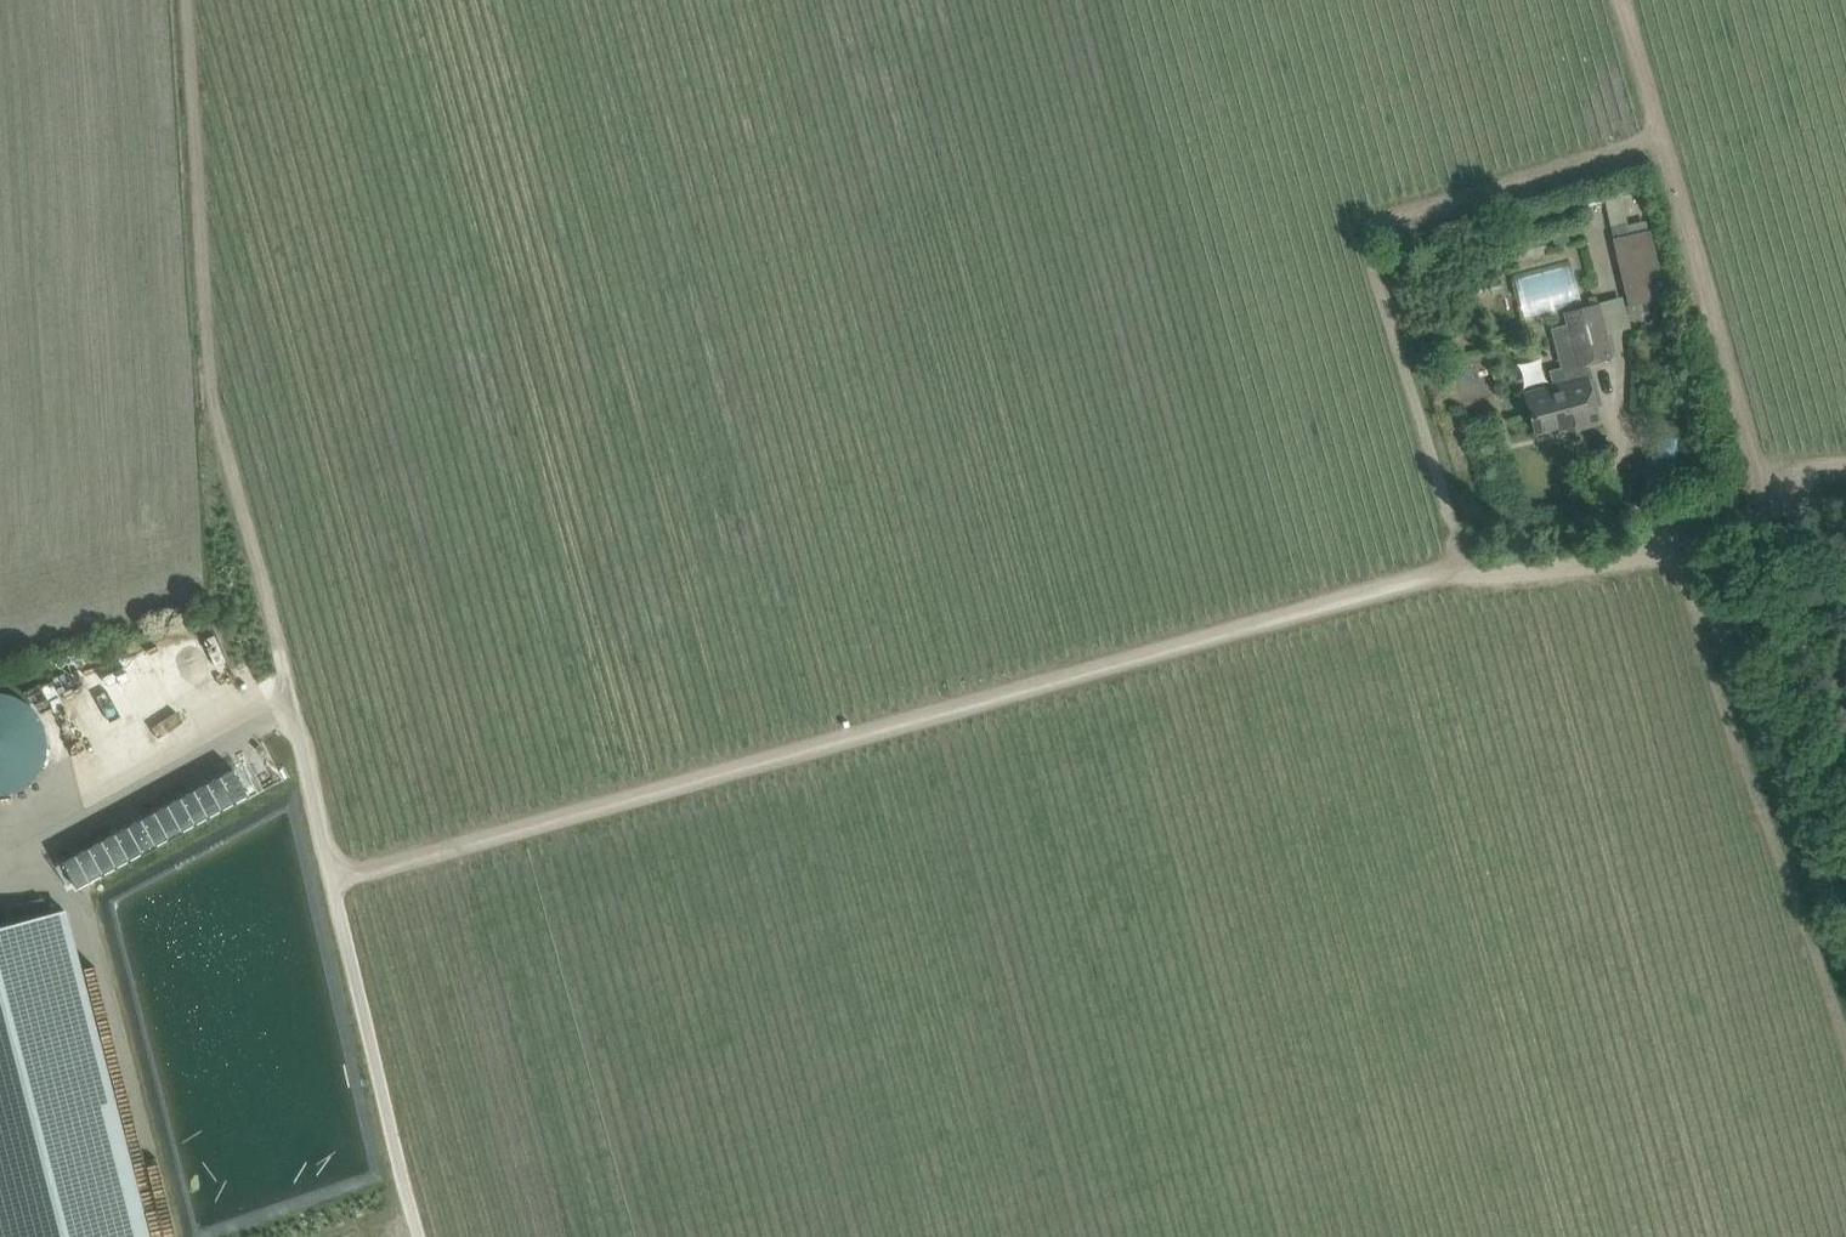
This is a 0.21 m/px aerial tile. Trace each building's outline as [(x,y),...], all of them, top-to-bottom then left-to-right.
[(1625,225),(1612,228),(1630,305),(1665,297),(1649,232),(1628,237),(1625,225)] [(1566,229),(1551,233),(1555,246),(1569,242),(1566,229)] [(1525,394),(1528,408),(1535,432),(1539,430),(1540,433),(1546,431),(1546,429),(1558,426),(1560,432),(1598,422),(1591,396),(1597,394),(1593,378),(1587,380),(1586,378),(1583,379),(1580,365),(1612,357),(1598,305),(1565,313),(1568,325),(1551,329),(1561,369),(1551,372),(1555,386),(1525,394)] [(192,705),(203,702),(187,640),(129,655),(142,708),(165,702),(173,731),(197,725),(192,705)] [(1,797),(5,796),(10,795),(14,794),(18,792),(22,790),(26,787),(30,785),(33,782),(36,778),(39,775),(41,771),(43,767),(45,763),(46,758),(47,754),(48,750),(48,745),(48,741),(47,736),(46,732),(45,727),(43,723),(41,719),(39,715),(36,712),(33,708),(30,705),(26,703),(22,700),(18,698),(14,696),(10,695),(5,694),(1,693),(0,693),(0,797),(1,797)] [(233,768),(62,862),(76,888),(248,795),(233,768)] [(64,908),(0,925),(0,1236),(149,1236),(64,908)]
